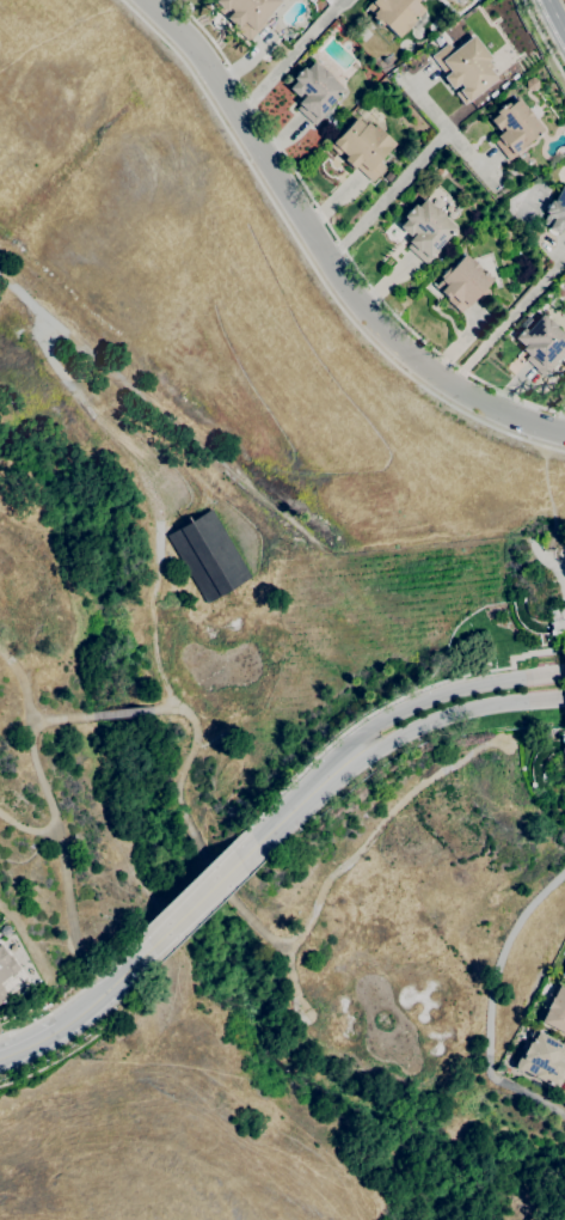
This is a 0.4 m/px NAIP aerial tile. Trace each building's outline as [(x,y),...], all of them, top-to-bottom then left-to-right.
[(210,5),(215,0),(279,0),(281,1),(264,19),(266,22),(247,42),(232,28),(233,25),(226,18),(232,12),(228,8),(221,14),(210,5)] [(371,1),(373,0),(419,0),(416,4),(424,11),(411,24),(411,25),(405,31),(404,31),(398,38),(382,24),(381,26),(376,23),(375,24),(374,22),(375,20),(370,17),(373,14),(366,7),(370,1),(371,1)] [(463,104),(454,93),(461,87),(459,84),(452,89),(442,78),(446,75),(430,56),(448,43),(454,50),(472,36),(491,59),(487,61),(491,66),(489,68),(496,79),(463,104)] [(436,44),(434,39),(438,36),(442,39),(436,44)] [(314,126),(295,109),(299,105),(296,103),(303,96),(301,93),(297,97),(288,89),(295,81),(291,78),(296,74),(295,73),(297,71),(297,72),(302,67),(305,69),(313,61),(323,71),(324,69),(331,77),(330,78),(343,90),(325,109),(327,111),(314,126)] [(533,91),(526,89),(526,81),(532,78),(538,80),(539,87),(533,91)] [(508,160),(493,142),(498,139),(496,136),(503,130),(500,127),(497,129),(490,120),(497,114),(495,112),(500,108),(499,106),(500,105),(502,106),(506,103),(509,105),(518,99),(542,130),(522,146),(523,148),(508,160)] [(371,182),(355,166),(352,169),(343,159),(345,157),(342,152),(338,155),(328,146),(331,144),(331,142),(336,139),(356,117),(364,126),(367,122),(373,127),(375,124),(394,144),(391,148),(389,148),(377,160),(385,167),(371,182)] [(333,129),(328,124),(333,120),(338,124),(333,129)] [(563,183),(564,184),(564,231),(560,228),(557,233),(547,228),(548,227),(541,224),(546,215),(546,213),(543,212),(551,200),(553,201),(563,183)] [(425,266),(406,246),(409,244),(407,242),(414,234),(412,232),(409,237),(398,227),(405,219),(403,216),(413,205),(417,207),(424,199),(434,208),(435,207),(443,214),(442,215),(456,228),(438,248),(440,249),(425,266)] [(460,312),(446,300),(447,300),(446,299),(447,298),(440,292),(440,293),(434,287),(440,281),(440,280),(441,279),(438,276),(448,267),(450,269),(463,254),(471,261),(472,261),(479,268),(492,280),(485,287),(489,291),(479,300),(475,297),(468,305),(466,309),(465,307),(460,312)] [(554,327),(564,337),(564,351),(555,362),(557,364),(543,378),(534,370),(535,368),(524,359),(528,355),(521,349),(523,347),(514,337),(523,328),(527,331),(541,315),(546,319),(547,318),(555,325),(554,327)] [(205,604),(165,536),(210,510),(251,578),(205,604)] [(10,975),(0,982),(0,944),(8,956),(10,956),(19,969),(10,976),(10,975)] [(558,984),(564,988),(564,1035),(539,1021),(545,1008),(543,1008),(549,998),(551,998),(558,984)] [(0,988),(0,987),(8,998),(0,1003),(0,988)] [(564,1048),(564,1054),(560,1063),(564,1066),(559,1079),(560,1079),(555,1090),(532,1076),(520,1069),(518,1072),(511,1068),(518,1054),(521,1054),(527,1042),(528,1043),(530,1038),(528,1037),(532,1030),(536,1031),(564,1047),(564,1048)]
